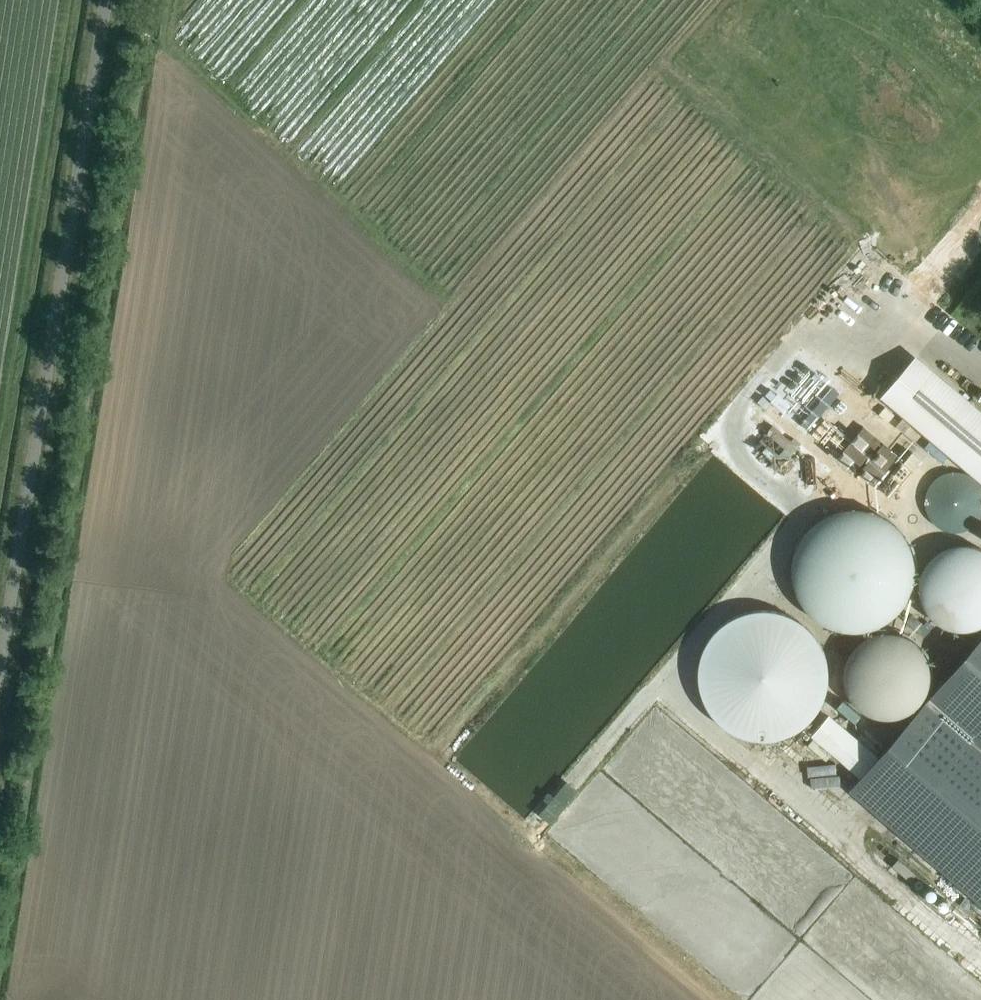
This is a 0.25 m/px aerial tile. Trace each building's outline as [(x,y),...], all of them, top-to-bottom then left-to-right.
[(916,360),(886,396),(980,477),(980,416),(916,360)] [(980,485),(971,476),(958,472),(944,474),(933,482),(926,494),(925,507),(931,520),(941,529),(954,533),(967,531),(978,523),(980,519),(980,485)] [(911,594),(914,580),(915,566),(912,553),(906,540),(898,529),(887,521),(875,514),(862,511),(848,511),(834,513),(822,519),(811,527),(802,538),(796,550),(792,563),(792,577),(795,591),(800,603),(809,614),(819,623),(832,629),(845,633),(859,633),(872,630),(885,625),(896,616),(905,606),(911,594)] [(970,547),(956,547),(942,551),(931,560),(923,572),(920,585),(921,599),(926,612),(936,622),(948,629),(962,632),(976,630),(980,627),(980,551),(970,547)] [(699,678),(701,694),(707,708),(717,721),(730,731),(744,738),(760,741),(776,739),(792,734),(805,725),(816,713),(824,699),(827,683),(827,667),(823,652),(815,638),(803,626),(790,618),(774,613),(758,612),(742,616),(728,623),(715,633),(706,647),(701,662),(699,678)] [(930,686),(931,671),(927,656),(918,644),(905,636),(890,632),(875,634),(861,641),(850,652),(844,666),(843,681),(848,696),(857,708),(870,717),(885,720),(900,718),(914,712),(924,700),(930,686)] [(860,793),(906,832),(980,830),(980,815),(968,790),(958,781),(958,769),(972,752),(980,752),(980,652),(933,708),(939,720),(922,720),(860,793)] [(856,739),(829,716),(811,737),(838,760),(856,739)] [(980,848),(964,864),(947,864),(980,896),(980,848)]
